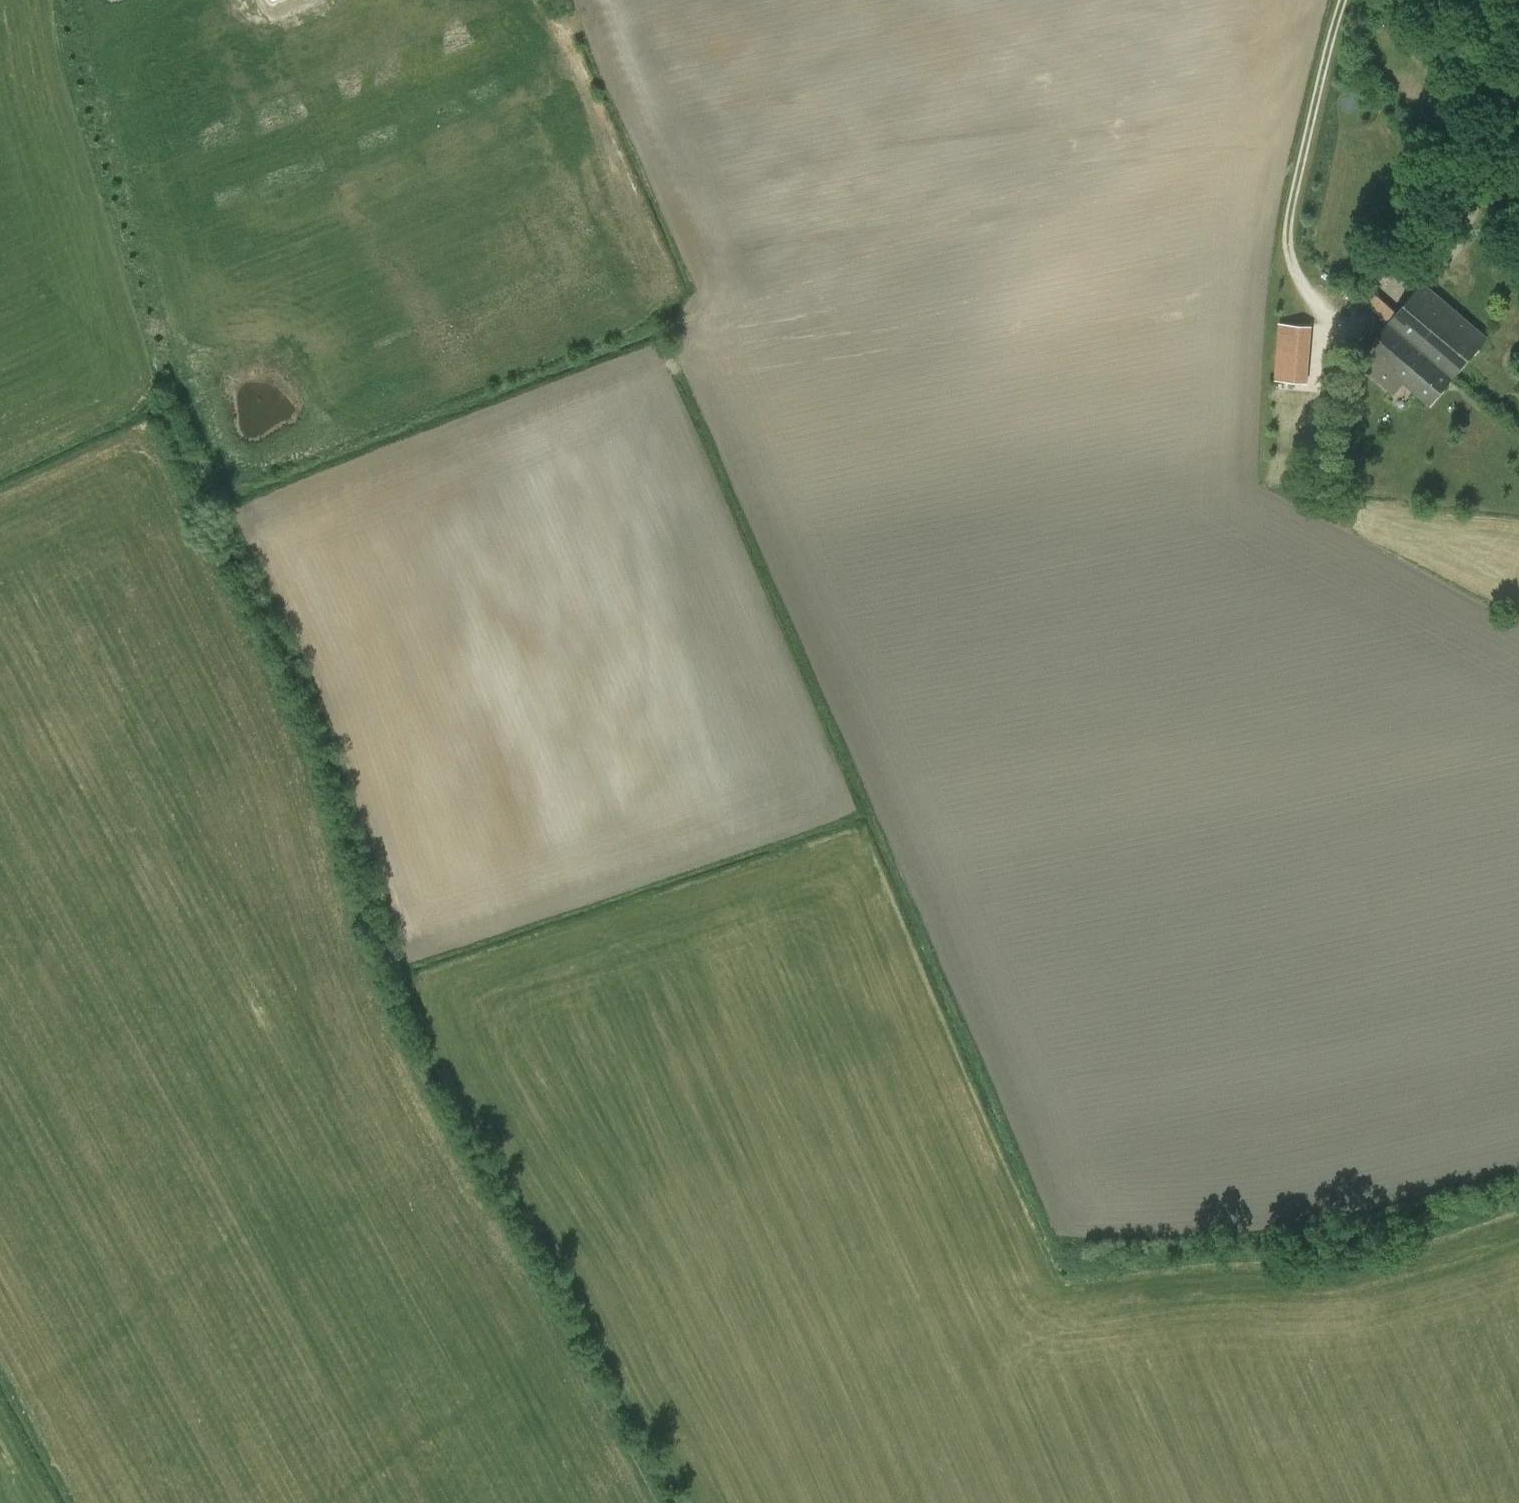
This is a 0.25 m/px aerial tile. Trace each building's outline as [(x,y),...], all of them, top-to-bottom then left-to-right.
[(1432,403),(1488,337),(1423,281),(1367,347),(1432,403)] [(1279,321),(1278,380),(1311,381),(1312,321),(1279,321)]
